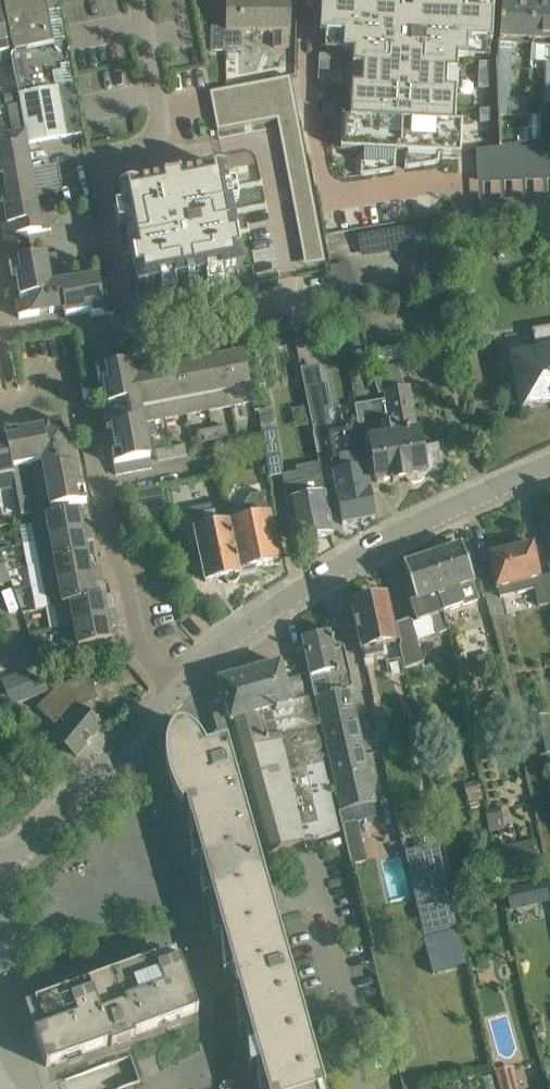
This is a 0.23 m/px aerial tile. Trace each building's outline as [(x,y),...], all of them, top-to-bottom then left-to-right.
[(4,3),(14,52),(11,57),(28,143),(82,133),(66,42),(58,0),(18,0),(4,3)] [(258,0),(227,0),(226,27),(211,27),(211,51),(229,51),(229,48),(242,47),(242,32),(258,32),(258,0)] [(258,32),(275,32),(274,48),(289,48),(289,32),(291,32),(291,0),(258,0),(258,32)] [(363,67),(362,85),(352,84),(350,116),(343,116),(341,149),(363,150),(361,175),(395,170),(396,152),(406,152),(405,168),(440,163),(440,154),(461,155),(463,122),(456,122),(457,107),(456,107),(457,90),(447,90),(448,71),(458,72),(459,56),(469,57),(469,54),(470,40),(494,41),(496,4),(442,1),(442,2),(414,1),(413,11),(404,11),(405,0),(323,0),(321,32),(322,32),(345,34),(344,47),(344,50),(354,51),(353,66),(363,67)] [(532,42),(533,5),(501,4),(498,74),(499,95),(510,96),(512,41),(532,42)] [(533,5),(532,42),(549,42),(548,47),(549,47),(549,6),(533,5)] [(4,25),(0,8),(0,53),(9,51),(4,25)] [(228,52),(228,60),(236,60),(236,52),(228,52)] [(319,54),(319,67),(329,68),(330,55),(319,54)] [(479,62),(479,75),(489,76),(490,63),(479,62)] [(319,67),(318,81),(329,81),(329,68),(319,67)] [(479,75),(478,88),(489,89),(489,76),(479,75)] [(229,89),(226,89),(218,91),(210,92),(217,132),(245,127),(248,126),(252,126),(277,121),(282,120),(285,119),(298,117),(295,102),(291,77),(242,86),(229,89)] [(9,116),(21,114),(20,103),(7,106),(9,116)] [(322,104),(322,115),(335,115),(335,105),(322,104)] [(490,109),(479,110),(480,123),(491,122),(490,109)] [(23,124),(23,122),(21,114),(9,116),(10,126),(23,124)] [(12,136),(25,134),(23,124),(10,126),(12,136)] [(38,209),(25,134),(12,136),(5,138),(0,138),(0,202),(4,201),(8,224),(3,225),(6,239),(8,251),(18,250),(29,248),(27,235),(42,232),(39,217),(38,209)] [(337,142),(327,143),(329,157),(339,155),(337,142)] [(492,148),(476,150),(476,158),(493,157),(492,148)] [(224,168),(120,188),(129,236),(138,287),(243,267),(224,168)] [(42,232),(52,230),(49,215),(39,217),(42,232)] [(20,260),(30,259),(29,248),(18,250),(20,260)] [(10,262),(20,260),(18,250),(8,251),(10,262)] [(50,271),(59,270),(56,254),(47,256),(50,271)] [(20,260),(10,262),(12,276),(17,275),(21,300),(35,298),(35,302),(17,306),(19,319),(40,315),(38,308),(64,303),(64,309),(63,309),(63,311),(65,311),(66,317),(90,312),(91,317),(104,315),(102,303),(100,291),(98,278),(61,285),(52,286),(50,271),(47,256),(30,259),(20,260)] [(334,291),(351,289),(347,264),(331,266),(334,291)] [(52,286),(61,285),(59,270),(50,271),(52,286)] [(100,291),(111,289),(108,277),(98,278),(100,291)] [(461,306),(473,305),(471,286),(459,287),(461,306)] [(102,303),(113,301),(111,289),(100,291),(102,303)] [(104,315),(115,313),(113,301),(102,303),(104,315)] [(238,323),(240,336),(267,331),(264,318),(238,323)] [(532,331),(537,355),(514,359),(523,408),(549,403),(549,328),(532,331)] [(253,401),(246,367),(242,346),(233,347),(235,356),(222,359),(230,406),(253,401)] [(230,406),(222,359),(208,361),(207,352),(198,354),(208,410),(230,406)] [(187,414),(208,410),(198,354),(189,356),(191,365),(178,367),(187,414)] [(187,414),(178,367),(165,370),(163,361),(154,362),(165,418),(187,414)] [(132,362),(96,369),(99,383),(104,382),(108,407),(118,405),(119,413),(105,416),(108,428),(112,428),(117,451),(112,452),(115,466),(127,463),(139,461),(151,459),(144,422),(143,422),(134,375),(135,375),(132,362)] [(143,422),(144,422),(165,418),(154,362),(146,364),(148,373),(135,375),(134,375),(143,422)] [(409,388),(405,388),(397,365),(372,374),(379,395),(385,393),(387,399),(356,405),(362,439),(366,465),(369,480),(376,479),(377,483),(393,480),(393,482),(407,480),(408,482),(413,484),(421,483),(424,479),(425,475),(443,471),(438,445),(422,448),(418,431),(417,431),(409,388)] [(319,366),(301,369),(314,434),(327,431),(328,434),(332,433),(329,412),(333,411),(327,385),(323,386),(319,366)] [(270,478),(283,476),(271,408),(263,410),(265,418),(260,419),(270,478)] [(57,442),(65,441),(61,421),(48,423),(51,437),(46,439),(44,429),(19,434),(19,429),(6,431),(16,486),(19,498),(29,496),(23,466),(32,464),(41,511),(87,502),(85,489),(80,490),(75,465),(70,466),(69,465),(68,465),(68,466),(62,467),(57,442)] [(214,439),(228,436),(226,426),(212,428),(214,439)] [(200,442),(214,439),(212,428),(198,431),(200,442)] [(16,486),(6,431),(0,432),(0,489),(16,486)] [(356,444),(354,431),(339,434),(340,440),(329,442),(331,453),(328,453),(343,525),(376,518),(369,480),(366,465),(360,467),(356,444)] [(186,455),(185,451),(184,444),(170,447),(172,458),(186,455)] [(157,461),(172,458),(170,447),(155,450),(157,461)] [(152,468),(151,462),(151,459),(139,461),(140,471),(152,468)] [(128,473),(140,471),(139,461),(127,463),(128,473)] [(116,475),(128,473),(127,463),(115,466),(116,475)] [(334,534),(329,512),(319,463),(296,468),(297,473),(283,476),(284,485),(295,542),(334,534)] [(138,493),(141,512),(162,508),(159,489),(138,493)] [(280,563),(270,515),(266,492),(251,495),(243,507),(245,521),(230,524),(240,575),(257,572),(256,567),(280,563)] [(22,515),(32,513),(29,496),(19,498),(22,515)] [(209,504),(188,509),(191,520),(192,520),(205,582),(223,578),(224,580),(225,582),(226,582),(227,583),(228,584),(230,585),(232,585),(234,585),(236,584),(237,583),(239,582),(239,581),(240,579),(240,576),(240,575),(230,524),(226,502),(209,505),(209,504)] [(93,532),(91,523),(82,524),(79,511),(32,519),(37,542),(93,532)] [(85,542),(94,540),(93,532),(37,542),(41,564),(88,555),(85,542)] [(542,577),(533,544),(489,555),(497,590),(515,586),(517,594),(535,589),(539,607),(549,604),(549,575),(542,577)] [(474,582),(469,566),(462,545),(433,555),(445,590),(438,592),(443,607),(462,600),(458,587),(474,582)] [(101,575),(99,566),(90,568),(88,555),(41,564),(45,586),(101,575)] [(451,630),(443,607),(438,592),(445,590),(433,555),(404,565),(416,600),(410,602),(417,623),(431,618),(437,634),(451,630)] [(4,560),(2,556),(0,556),(0,585),(11,581),(4,560)] [(103,584),(102,582),(101,575),(45,586),(49,608),(56,607),(56,606),(96,599),(96,598),(94,585),(103,584)] [(117,617),(115,609),(106,610),(103,597),(96,598),(96,599),(56,606),(56,607),(61,628),(117,617)] [(396,643),(391,620),(386,599),(352,606),(362,650),(364,649),(366,657),(384,653),(382,645),(396,643)] [(109,628),(118,626),(117,617),(61,628),(65,650),(112,641),(109,628)] [(418,641),(411,619),(396,624),(401,644),(399,646),(405,668),(424,661),(417,641),(418,641)] [(304,638),(301,638),(310,678),(314,697),(316,697),(342,811),(363,806),(372,804),(376,803),(351,689),(346,670),(351,669),(345,646),(334,649),(333,642),(334,642),(333,638),(332,639),(330,632),(321,634),(320,631),(304,637),(304,638)] [(225,701),(210,705),(218,732),(214,733),(217,743),(221,752),(239,747),(261,740),(299,729),(291,701),(281,663),(219,680),(225,701)] [(37,695),(32,683),(27,671),(14,675),(24,700),(37,695)] [(11,705),(24,700),(14,675),(2,680),(11,705)] [(77,757),(102,726),(79,707),(98,699),(89,675),(56,688),(40,705),(62,726),(53,737),(77,757)] [(32,683),(37,695),(49,690),(44,678),(32,683)] [(261,740),(239,747),(267,852),(284,848),(305,842),(340,832),(323,764),(309,698),(291,701),(299,729),(261,740)] [(549,715),(527,720),(535,758),(549,755),(549,723),(549,715)] [(35,1033),(47,1067),(61,1062),(70,1088),(121,1088),(140,1082),(143,1088),(326,1088),(236,766),(243,764),(239,747),(221,752),(217,743),(206,746),(205,743),(199,735),(188,726),(181,724),(172,728),(168,737),(166,749),(165,755),(166,767),(169,779),(174,791),(182,805),(187,802),(192,819),(188,820),(192,862),(199,859),(203,900),(209,895),(214,938),(220,933),(221,946),(159,968),(154,959),(35,1001),(45,1029),(35,1033)] [(439,846),(405,853),(423,934),(449,928),(457,926),(439,846)] [(502,886),(506,902),(549,891),(549,887),(548,876),(502,886)]
